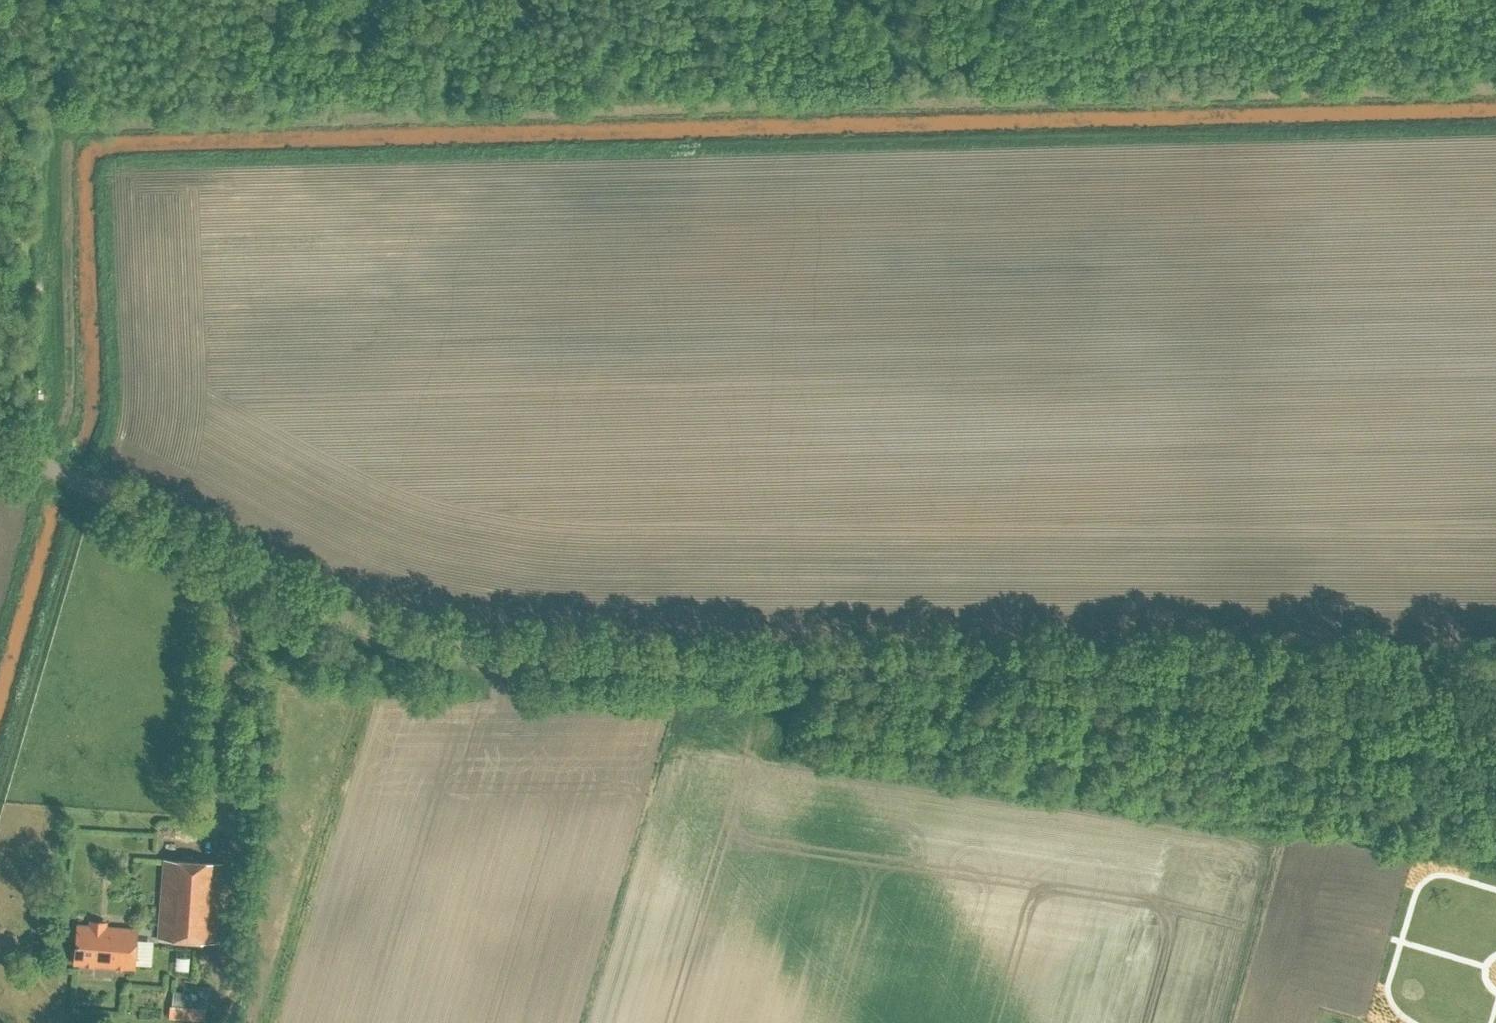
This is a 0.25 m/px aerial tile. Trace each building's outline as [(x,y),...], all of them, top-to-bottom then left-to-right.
[(165,857),(158,937),(217,942),(223,861),(165,857)] [(137,929),(77,924),(74,963),(134,968),(137,929)] [(169,1017),(205,1020),(206,1002),(211,1002),(212,986),(191,984),(191,991),(173,990),(172,1005),(170,1005),(169,1017)]
